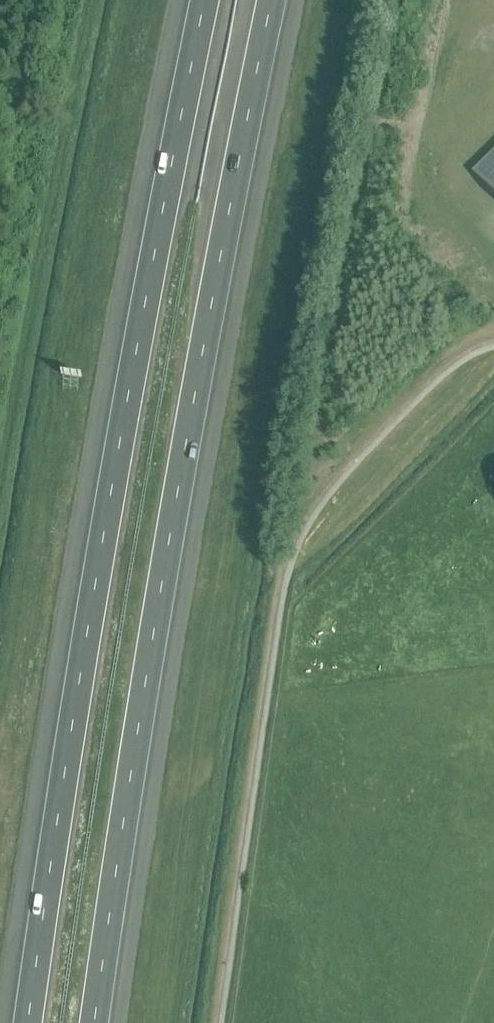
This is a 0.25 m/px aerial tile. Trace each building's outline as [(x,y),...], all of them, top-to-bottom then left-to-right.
[(475,173),(493,192),(493,154),(475,173)]
